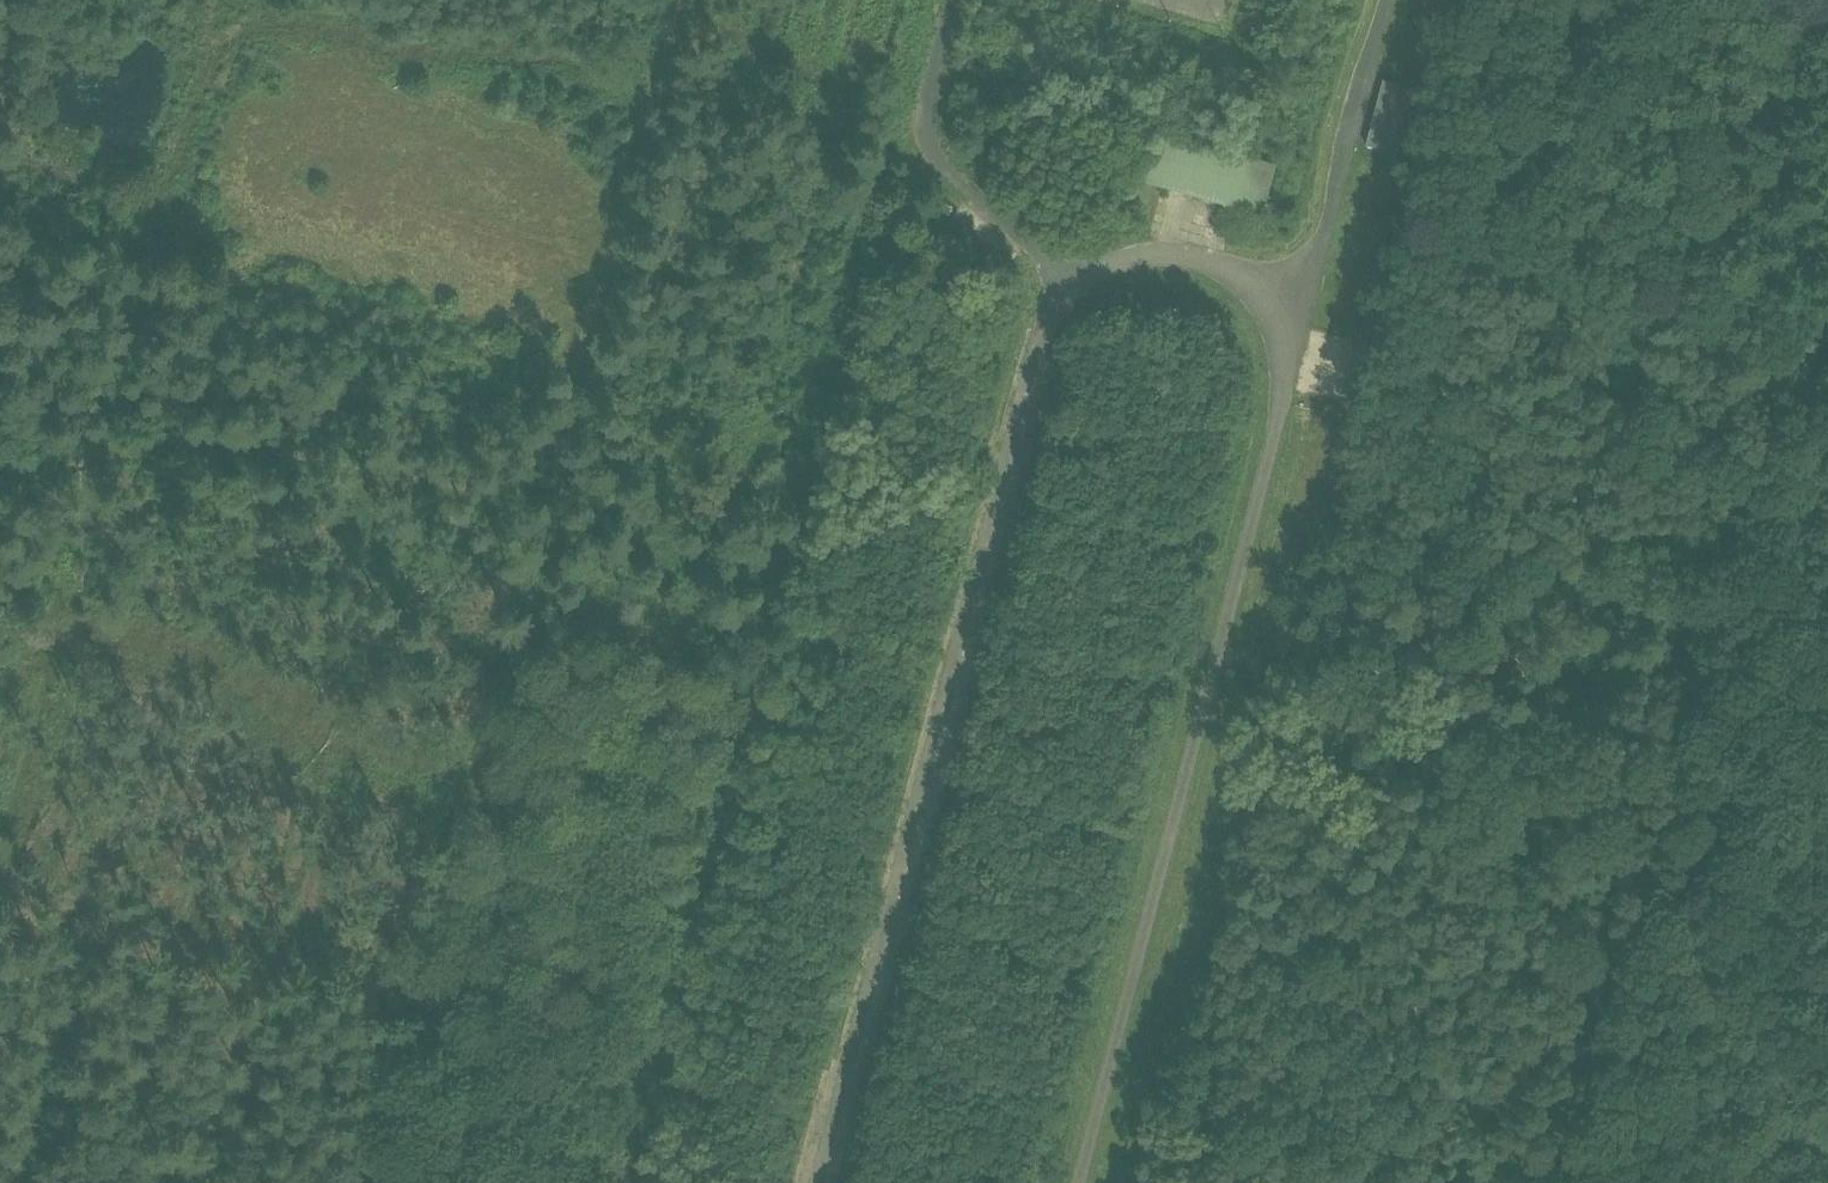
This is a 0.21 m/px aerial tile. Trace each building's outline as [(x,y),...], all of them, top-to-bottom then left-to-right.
[(1139,178),(1262,213),(1276,164),(1153,129),(1139,178)]
